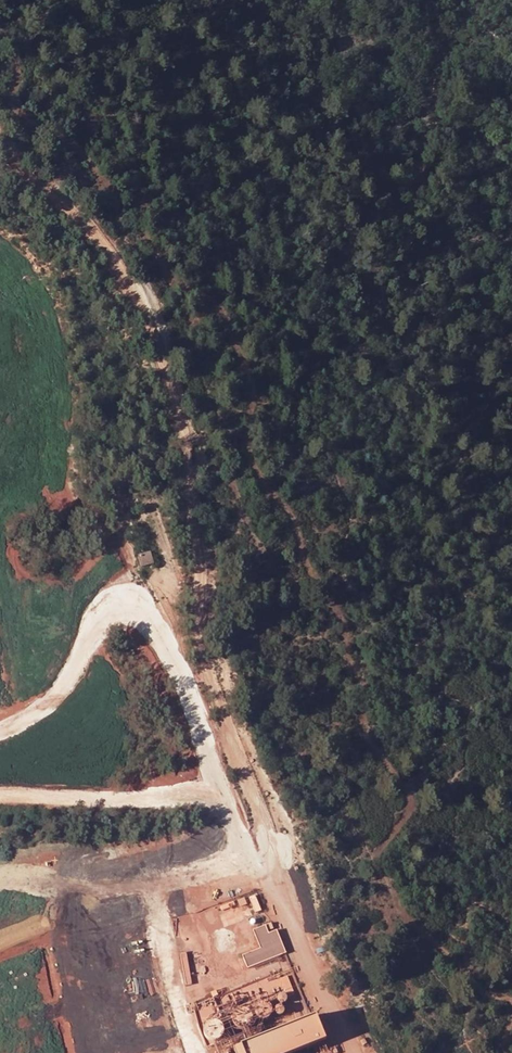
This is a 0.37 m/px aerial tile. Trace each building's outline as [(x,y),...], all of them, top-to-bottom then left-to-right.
[(152,562),(150,552),(137,556),(140,566),(152,562)] [(287,955),(280,930),(269,933),(267,925),(254,928),(260,949),(243,953),(247,967),(287,955)] [(187,945),(189,957),(205,955),(203,942),(187,945)] [(228,1051),(229,1052),(302,1052),(325,1045),(312,1005),(247,1027),(252,1043),(228,1051)] [(221,1035),(221,1024),(205,1023),(205,1035),(221,1035)]
